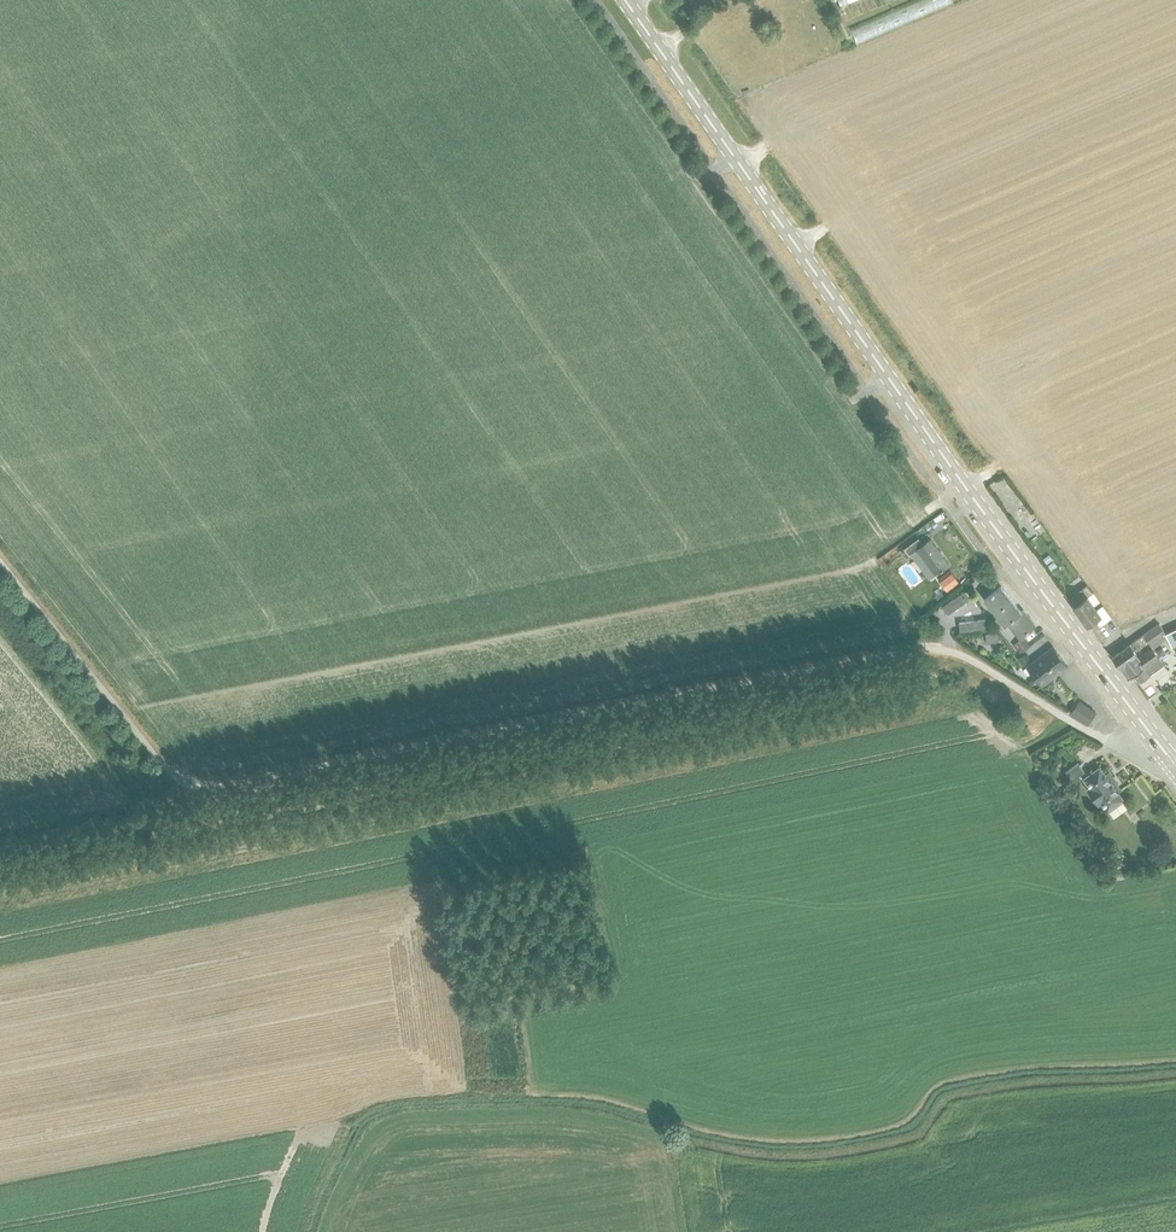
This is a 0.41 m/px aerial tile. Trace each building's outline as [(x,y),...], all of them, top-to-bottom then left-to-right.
[(921,15),(957,2),(956,0),(913,0),(852,22),(858,40),(921,16),(921,15)] [(1034,527),(1041,523),(1037,517),(1031,522),(1034,527)] [(935,575),(950,564),(931,539),(924,545),(919,538),(905,548),(910,555),(917,550),(935,575)] [(905,548),(901,551),(906,558),(910,555),(905,548)] [(1049,554),(1043,558),(1047,563),(1053,559),(1049,554)] [(1053,561),(1048,565),(1051,570),(1057,566),(1053,561)] [(951,571),(939,580),(948,592),(960,583),(951,571)] [(1007,623),(1019,638),(1036,625),(1023,609),(1021,611),(1001,585),(984,598),(1005,624),(1007,623)] [(965,591),(943,606),(948,613),(970,598),(965,591)] [(1074,607),(1087,625),(1095,619),(1100,626),(1112,617),(1103,605),(1097,609),(1094,605),(1098,603),(1091,594),(1074,607)] [(985,619),(959,622),(960,631),(986,628),(985,619)] [(1159,656),(1151,644),(1166,633),(1159,623),(1143,634),(1130,643),(1112,656),(1128,678),(1133,674),(1139,682),(1165,664),(1159,656)] [(1175,646),(1175,629),(1166,634),(1172,647),(1175,646)] [(998,630),(986,632),(987,641),(999,640),(998,630)] [(1068,665),(1053,646),(1026,667),(1041,686),(1068,665)] [(1071,712),(1088,724),(1096,712),(1079,701),(1071,712)] [(1078,762),(1066,771),(1072,780),(1084,770),(1078,762)] [(1100,767),(1084,779),(1089,786),(1086,788),(1099,805),(1102,802),(1113,816),(1128,805),(1117,791),(1121,788),(1109,772),(1105,774),(1100,767)]
